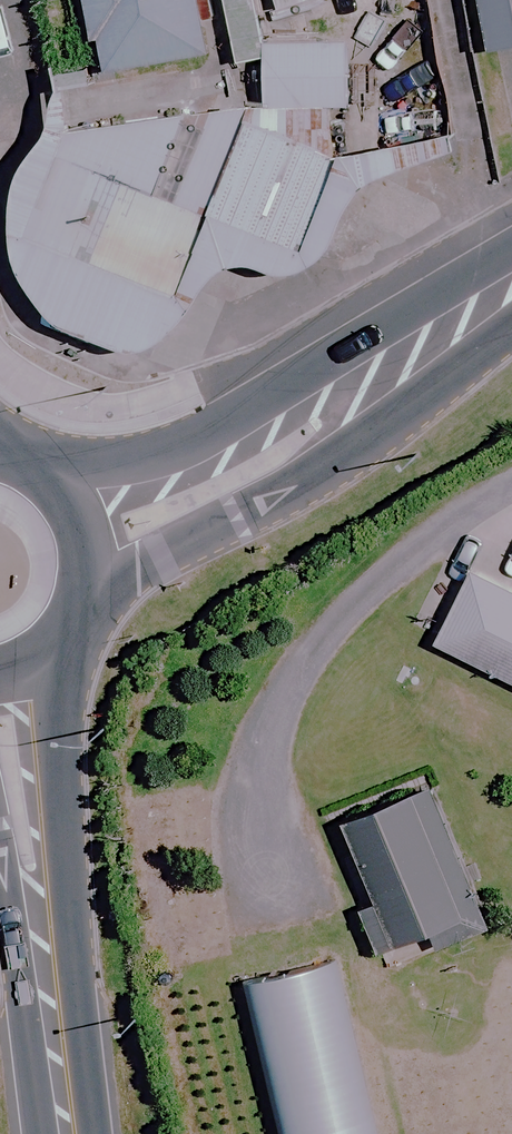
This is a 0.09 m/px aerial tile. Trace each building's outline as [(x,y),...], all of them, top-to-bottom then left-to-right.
[(95,76),(205,55),(195,0),(81,0),(95,76)] [(253,0),(223,0),(232,64),(261,60),(253,0)] [(324,0),(272,0),(274,11),(324,0)] [(486,51),(511,46),(511,0),(477,0),(486,51)] [(437,155),(446,154),(448,139),(445,139),(436,140),(428,141),(420,142),(412,143),(404,145),(396,147),(382,150),(369,152),(355,154),(342,155),(328,156),(328,109),(343,110),(344,41),(263,41),(263,98),(69,124),(69,93),(88,93),(87,74),(57,74),(57,95),(48,95),(48,133),(38,144),(30,155),(22,168),(17,181),(12,195),(10,209),(9,224),(9,239),(12,253),(16,267),(21,280),(28,293),(36,305),(46,316),(56,326),(60,328),(65,331),(70,334),(76,337),(81,339),(87,342),(92,344),(98,346),(104,348),(110,349),(116,351),(122,352),(128,353),(134,351),(141,349),(147,347),(153,344),(158,341),(164,338),(169,334),(174,330),(179,325),(184,320),(188,316),(192,310),(196,305),(199,299),(202,293),(204,289),(206,285),(208,281),(212,278),(215,275),(219,272),(223,269),(227,268),(231,266),(236,265),(241,265),(245,265),(250,266),(255,267),(259,268),(265,271),(271,273),(277,274),(284,274),(290,273),(296,272),(303,270),(308,267),(314,264),(319,260),(323,255),(327,250),(330,244),(333,238),(334,232),(339,224),(344,216),(350,208),(356,201),(363,194),(370,188),(377,182),(385,177),(393,172),(401,167),(410,163),(419,160),(428,157),(437,155)] [(472,575),(436,647),(511,685),(511,595),(472,575)] [(476,916),(427,791),(342,824),(374,905),(360,910),(377,954),(476,916)] [(329,964),(245,984),(280,1133),(368,1133),(329,964)]
